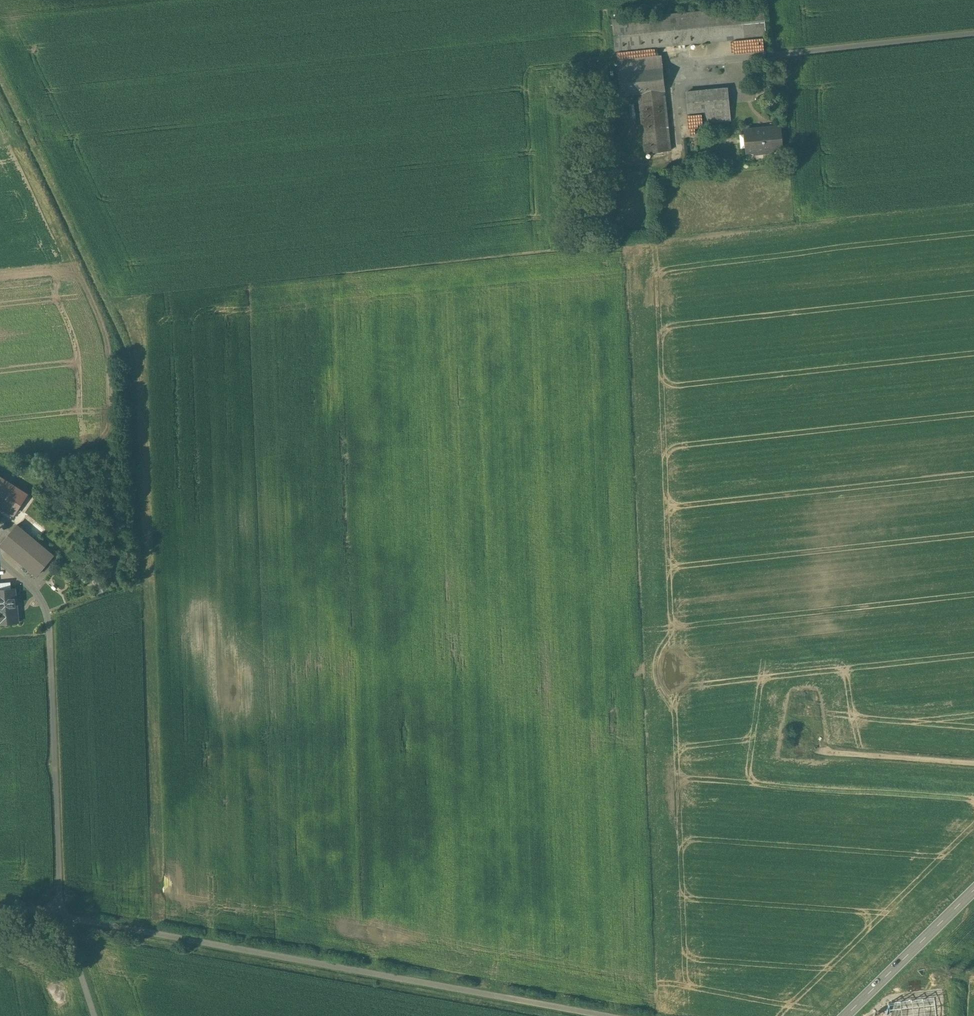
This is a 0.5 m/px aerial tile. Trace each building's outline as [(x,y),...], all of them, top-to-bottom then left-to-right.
[(766,36),(763,5),(613,20),(615,51),(766,36)] [(671,151),(662,66),(618,69),(620,96),(639,93),(644,153),(671,151)] [(731,120),(727,88),(687,92),(689,112),(704,110),(706,122),(731,120)] [(782,148),(780,126),(745,129),(747,151),(763,150),(763,153),(774,152),(774,149),(782,148)] [(14,514),(26,494),(0,477),(0,505),(14,514)] [(54,555),(17,524),(2,543),(2,547),(36,575),(54,555)] [(10,588),(0,589),(0,623),(18,622),(17,612),(16,612),(14,588),(10,588)]
